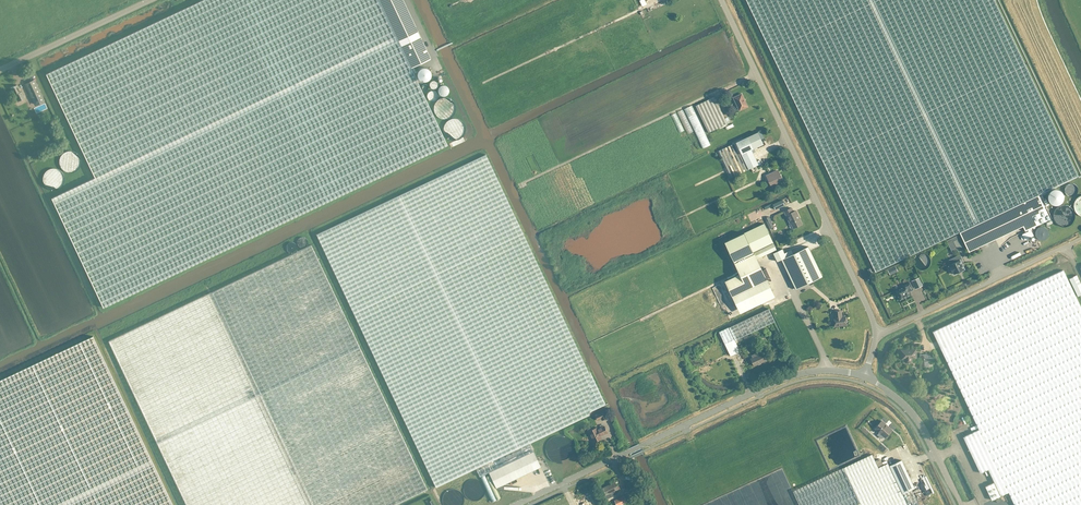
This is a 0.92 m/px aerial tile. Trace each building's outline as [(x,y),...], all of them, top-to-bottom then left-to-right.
[(44,66),(93,170),(49,190),(101,299),(286,212),(186,0),(184,0),(44,66)] [(286,212),(445,138),(414,73),(434,63),(404,0),(186,0),(286,212)] [(1038,195),(1078,176),(994,0),(746,0),(875,272),(959,232),(968,252),(1023,226),(1025,231),(1050,219),(1038,195)] [(35,78),(26,82),(35,102),(44,98),(35,78)] [(21,90),(19,85),(17,82),(11,85),(14,93),(15,92),(18,99),(25,96),(22,89),(21,90)] [(739,111),(747,107),(741,94),(733,98),(739,111)] [(715,97),(710,99),(696,106),(708,133),(727,124),(720,109),(715,97)] [(691,131),(697,128),(704,147),(709,145),(709,139),(707,133),(704,134),(693,103),(694,105),(693,104),(680,109),(688,131),(691,131)] [(736,143),(717,151),(730,178),(758,165),(753,153),(755,152),(753,149),(763,144),(758,132),(736,143)] [(766,176),(772,188),(783,183),(777,171),(766,176)] [(785,205),(782,200),(772,204),(775,210),(785,205)] [(791,223),(793,228),(801,224),(795,211),(793,212),(791,208),(784,211),(790,224),(791,223)] [(776,249),(773,243),(764,224),(724,242),(739,274),(725,281),(738,309),(773,293),(757,259),(776,249)] [(605,405),(523,231),(354,311),(436,485),(476,466),(480,474),(489,469),(496,485),(541,464),(530,440),(605,405)] [(953,241),(957,249),(962,246),(958,239),(953,241)] [(360,345),(312,243),(109,339),(188,504),(390,504),(427,487),(360,345)] [(792,290),(805,284),(817,278),(805,252),(779,264),(792,290)] [(948,261),(950,265),(949,265),(950,266),(948,267),(949,268),(948,268),(950,273),(951,273),(952,274),(953,273),(954,274),(964,270),(961,262),(963,262),(960,255),(948,261)] [(933,330),(974,417),(1007,487),(1015,504),(1080,504),(1080,260),(933,330)] [(917,283),(919,287),(923,285),(919,277),(911,281),(913,285),(917,283)] [(902,286),(903,287),(895,291),(897,294),(896,294),(897,298),(898,297),(900,300),(911,295),(909,292),(913,290),(909,282),(902,286)] [(730,356),(739,352),(735,342),(774,323),(768,310),(729,328),(728,327),(719,332),(730,356)] [(835,326),(846,325),(846,323),(847,322),(847,320),(845,319),(845,317),(842,317),(841,310),(834,311),(835,320),(834,321),(835,326)] [(140,440),(91,337),(0,380),(0,504),(171,504),(140,440)] [(916,347),(902,348),(902,356),(906,356),(906,360),(913,360),(912,356),(917,355),(916,347)] [(754,366),(765,361),(762,353),(750,359),(754,366)] [(604,411),(595,415),(597,420),(601,419),(602,420),(607,418),(604,411)] [(1007,487),(974,417),(960,424),(993,493),(1007,487)] [(885,438),(892,430),(881,421),(875,428),(885,438)] [(596,428),(589,431),(594,442),(601,439),(600,436),(607,433),(604,426),(597,430),(596,428)] [(559,441),(555,442),(555,445),(559,444),(559,447),(565,447),(564,437),(562,437),(562,439),(559,439),(559,441)] [(878,468),(872,454),(793,492),(799,504),(919,504),(912,489),(914,488),(901,460),(889,466),(888,463),(878,468)] [(611,493),(612,496),(616,495),(614,491),(618,489),(616,484),(613,485),(613,483),(602,488),(606,495),(611,493)] [(624,496),(615,500),(617,504),(620,504),(626,502),(624,496)]
